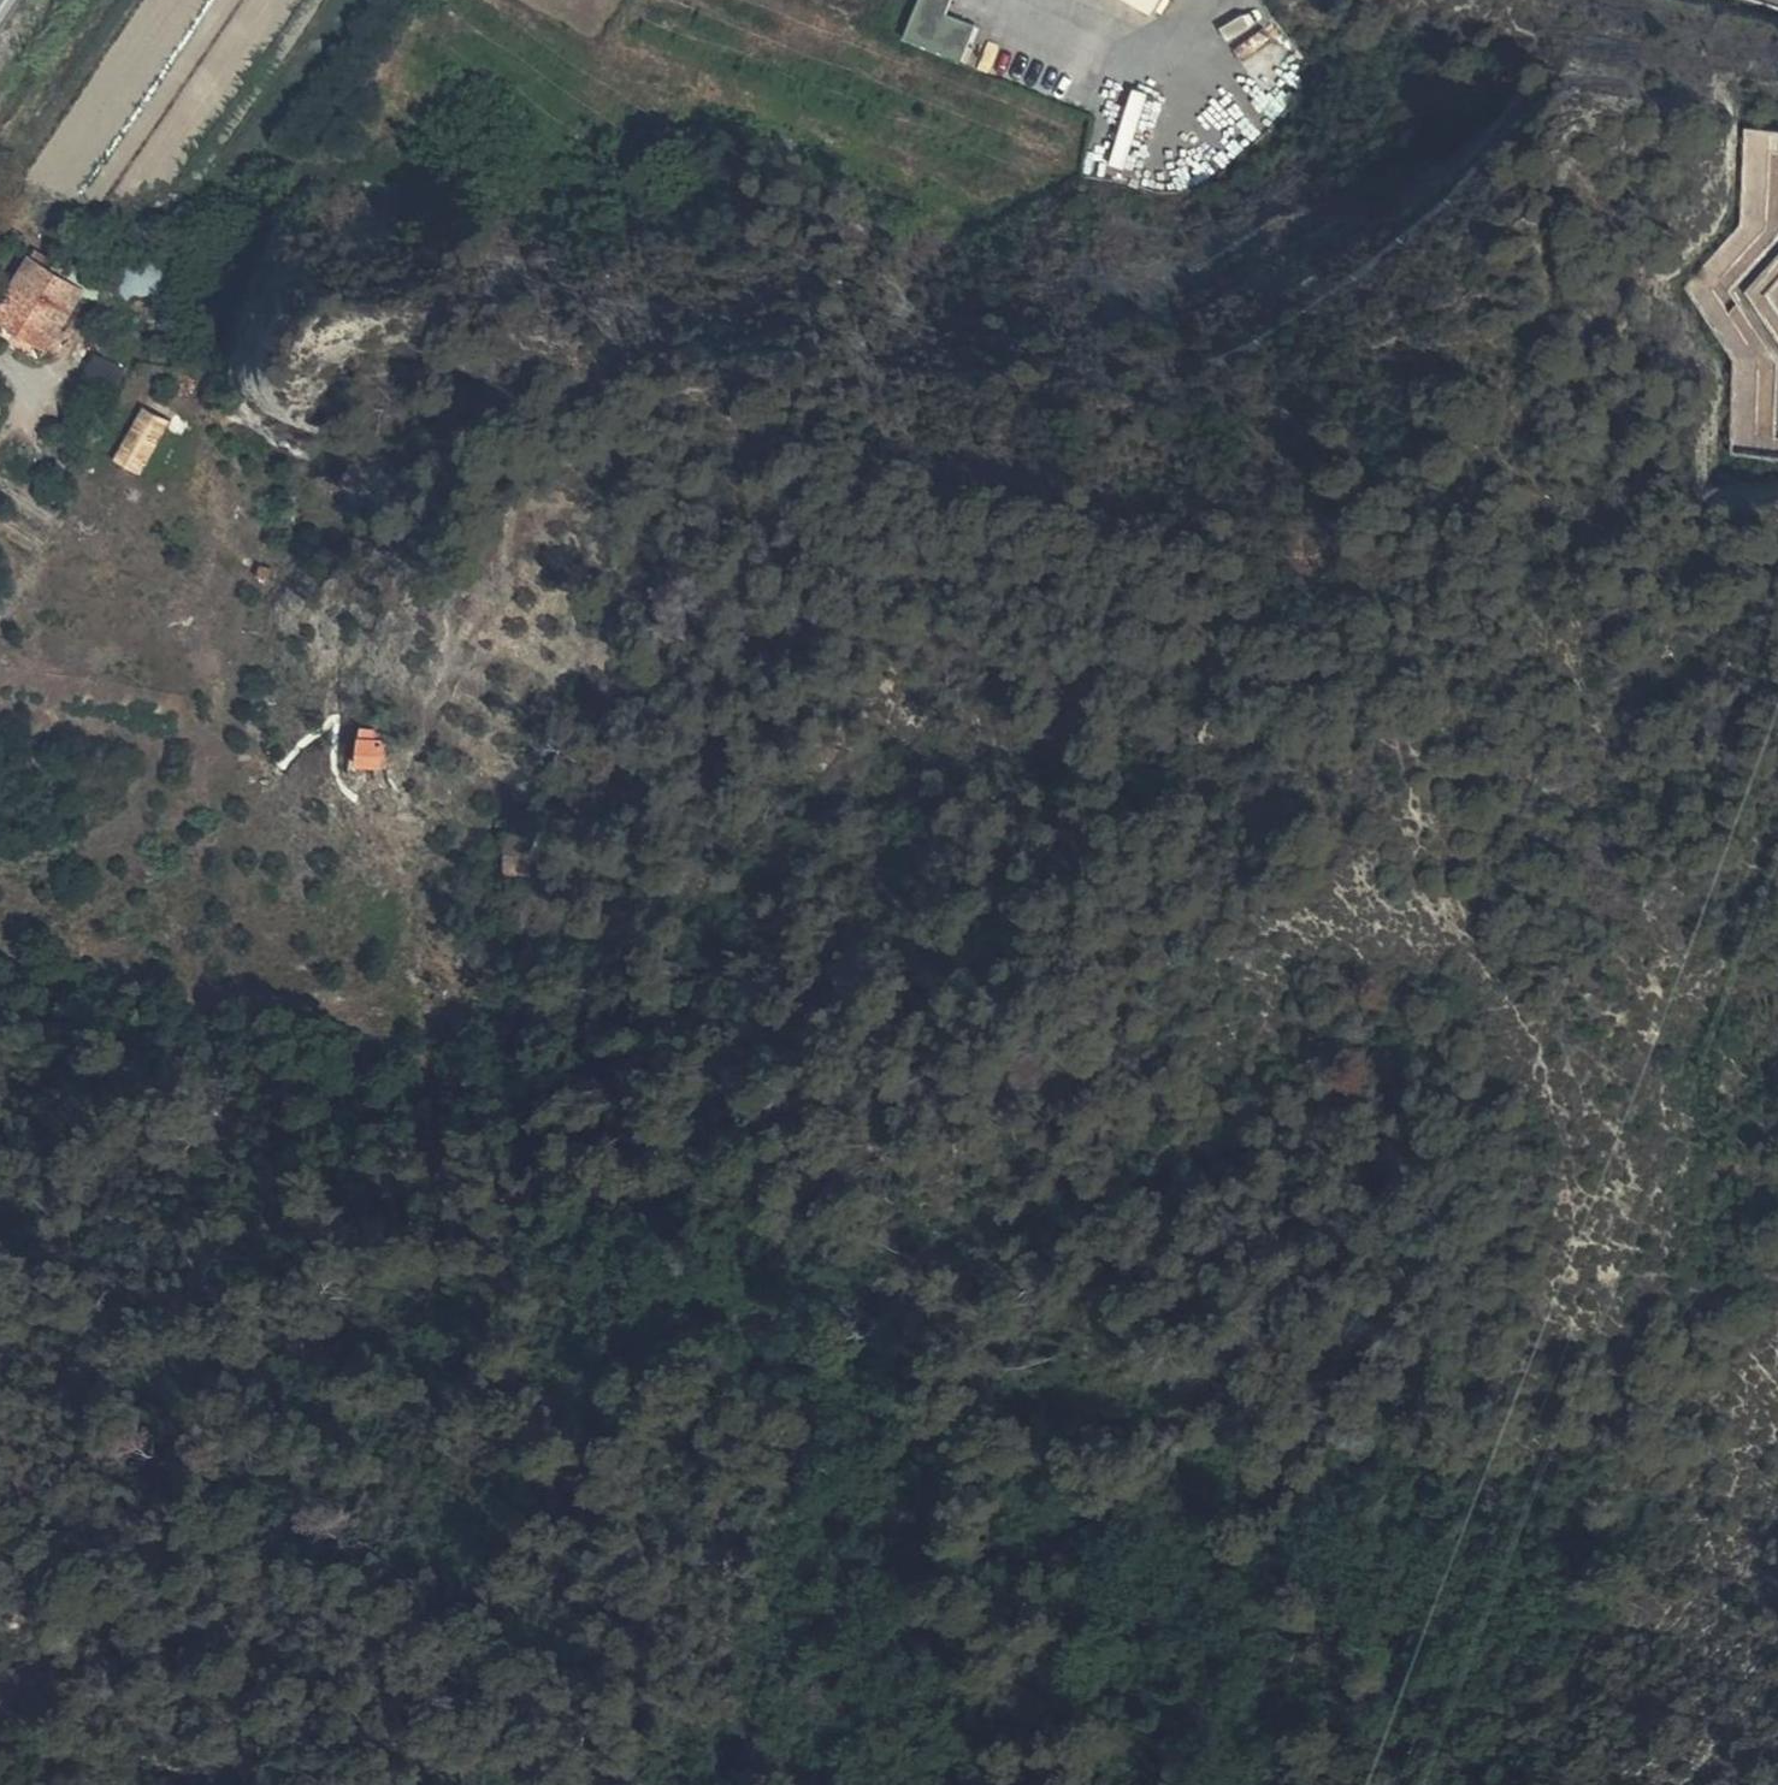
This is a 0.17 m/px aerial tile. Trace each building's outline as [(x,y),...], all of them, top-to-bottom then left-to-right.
[(918,46),(976,71),(992,27),(960,11),(964,0),(936,0),(918,46)] [(1172,11),(1179,0),(1151,0),(1172,11)] [(85,261),(110,276),(130,288),(218,264),(210,238),(124,257),(98,241),(90,253),(85,261)] [(76,255),(55,243),(21,300),(76,334),(110,276),(85,261),(90,253),(81,248),(76,255)] [(136,420),(109,402),(94,428),(122,445),(132,427),(136,420)] [(392,759),(387,723),(361,727),(366,762),(392,759)]
